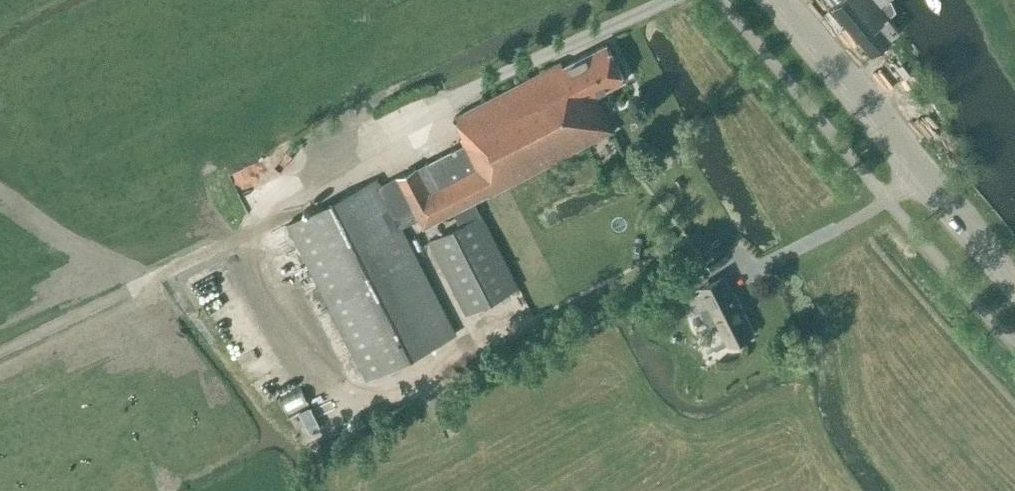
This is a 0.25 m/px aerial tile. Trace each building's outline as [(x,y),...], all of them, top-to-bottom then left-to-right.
[(899,30),(887,17),(896,10),(891,0),(829,0),(872,53),(899,30)] [(625,79),(607,43),(563,66),(560,61),(455,115),(465,134),(461,136),(464,142),(417,167),(417,166),(381,184),(377,178),(288,223),(367,378),(456,332),(402,226),(419,217),(423,226),(453,211),(459,224),(429,240),(466,311),(518,285),(474,200),(488,193),(489,193),(613,130),(595,94),(625,79)] [(700,286),(702,290),(688,297),(695,312),(699,309),(707,326),(717,321),(728,344),(754,331),(725,274),(700,286)]
